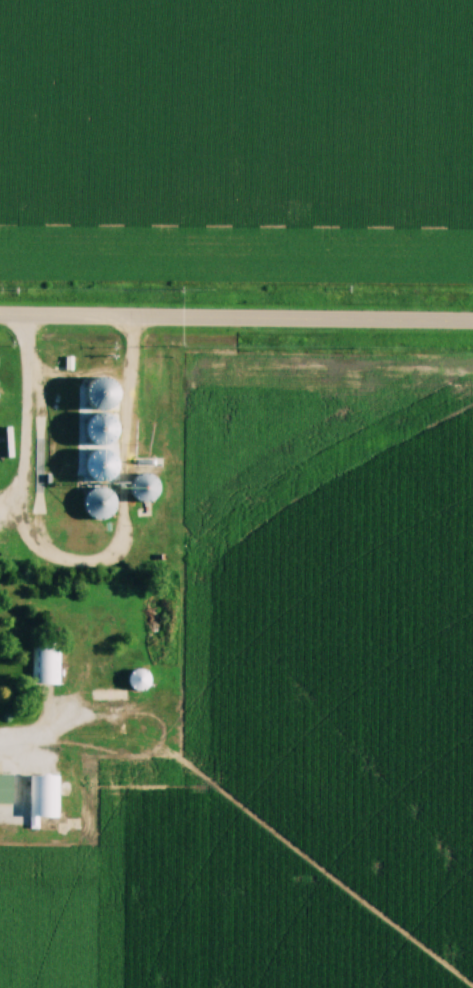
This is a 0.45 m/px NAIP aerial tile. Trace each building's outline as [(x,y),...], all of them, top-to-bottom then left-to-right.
[(90,444),(114,444),(114,413),(90,413),(90,444)] [(114,455),(91,457),(94,482),(117,480),(114,455)] [(139,502),(157,498),(153,478),(135,482),(139,502)] [(90,489),(90,519),(109,519),(109,489),(90,489)] [(31,682),(32,640),(63,641),(62,682),(31,682)] [(151,675),(136,669),(129,687),(145,693),(151,675)] [(29,817),(30,773),(59,773),(58,818),(29,817)] [(12,802),(0,802),(0,774),(12,774),(12,802)]
